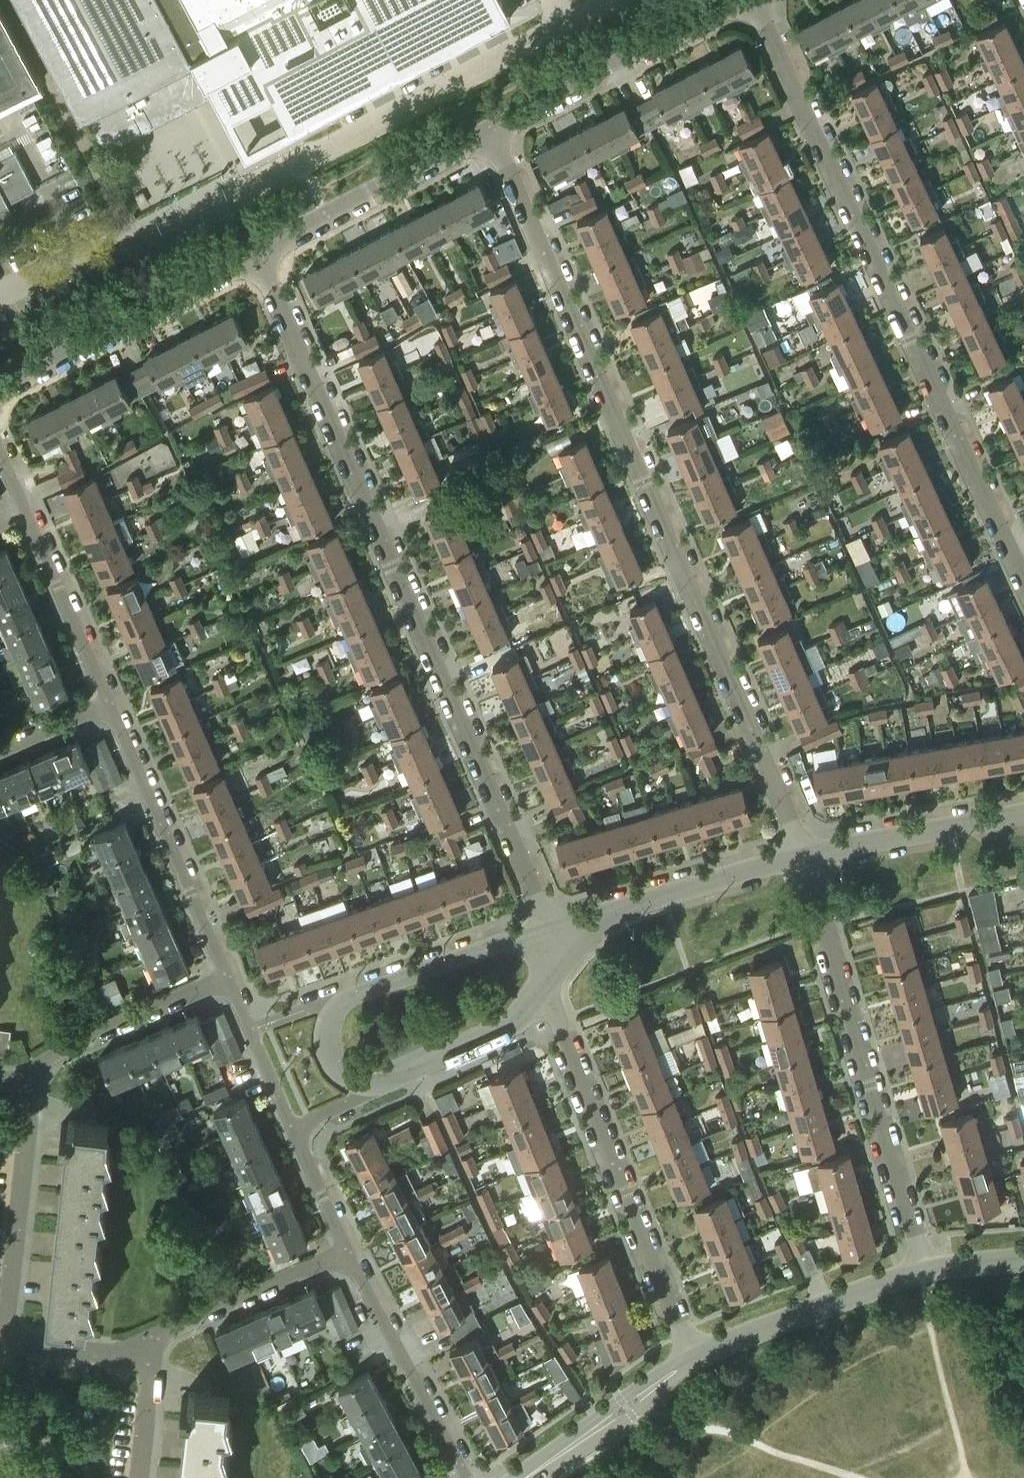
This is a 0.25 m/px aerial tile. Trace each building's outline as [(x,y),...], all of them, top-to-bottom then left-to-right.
[(25,14),(22,16),(24,21),(28,19),(55,70),(51,72),(54,76),(57,75),(81,120),(86,117),(104,151),(119,144),(213,94),(218,91),(232,117),(234,116),(245,110),(247,113),(250,114),(251,115),(253,115),(254,115),(256,114),(257,114),(258,113),(260,111),(261,108),(261,107),(261,105),(261,103),(260,102),(272,96),(288,125),(289,127),(297,130),(387,82),(391,69),(404,73),(511,17),(502,0),(18,0),(25,14)] [(857,32),(869,26),(873,32),(882,27),(868,0),(852,0),(843,5),(857,32)] [(882,27),(892,22),(888,16),(901,9),(896,0),(868,0),(882,27)] [(901,9),(913,3),(917,9),(926,4),(924,0),(896,0),(901,9)] [(27,88),(41,80),(0,1),(0,102),(27,88)] [(857,32),(843,5),(821,17),(835,44),(857,32)] [(990,22),(999,18),(994,8),(986,12),(990,22)] [(990,22),(986,12),(977,16),(982,26),(990,22)] [(825,49),(829,56),(838,51),(835,44),(821,17),(798,28),(813,56),(825,49)] [(986,57),(1017,43),(1007,20),(976,34),(986,57)] [(941,33),(946,42),(954,39),(949,29),(941,33)] [(937,47),(946,42),(941,33),(933,37),(937,47)] [(1023,67),(1023,58),(1017,43),(986,57),(981,59),(985,69),(991,67),(997,80),(1023,67)] [(742,45),(719,56),(737,90),(746,85),(743,79),(756,72),(742,45)] [(900,63),(909,59),(904,50),(896,54),(900,63)] [(892,67),(900,63),(896,54),(887,58),(892,67)] [(719,56),(698,68),(712,95),(724,89),(727,95),(737,90),(719,56)] [(936,72),(939,79),(949,75),(946,67),(936,72)] [(1023,94),(1023,67),(997,80),(1002,92),(997,95),(1002,105),(1023,94)] [(699,102),(712,95),(698,68),(676,79),(694,113),(702,108),(699,102)] [(862,69),(853,73),(858,82),(866,78),(862,69)] [(926,84),(936,80),(932,71),(922,75),(926,84)] [(849,86),(858,82),(853,73),(845,77),(845,78),(849,86)] [(953,83),(949,75),(939,79),(943,87),(953,83)] [(845,78),(839,81),(843,89),(849,86),(845,78)] [(656,96),(642,103),(653,124),(667,117),(668,118),(680,112),(684,118),(694,113),(676,79),(653,91),(656,96)] [(936,80),(926,84),(930,93),(940,89),(936,80)] [(853,93),(863,115),(894,101),(889,91),(882,94),(877,82),(853,93)] [(1023,122),(1023,94),(1002,105),(1006,114),(1011,112),(1017,125),(1023,122)] [(738,104),(742,112),(752,107),(748,99),(738,104)] [(873,137),(897,126),(890,111),(897,108),(894,101),(863,115),(873,137)] [(625,106),(603,118),(620,151),(629,147),(626,140),(639,133),(639,132),(653,124),(642,103),(628,111),(625,106)] [(746,120),(755,115),(752,107),(742,112),(746,120)] [(957,116),(960,124),(970,119),(966,112),(957,116)] [(755,115),(746,120),(734,126),(740,138),(764,127),(757,115),(755,115)] [(956,124),(952,115),(942,119),(946,128),(956,124)] [(610,157),(620,151),(603,118),(581,129),(595,156),(607,150),(610,157)] [(970,119),(960,124),(964,132),(974,127),(970,119)] [(1023,149),(1023,122),(1017,125),(1012,127),(1023,149)] [(960,133),(956,124),(946,128),(950,137),(960,133)] [(873,137),(883,158),(914,144),(909,134),(903,138),(897,126),(873,137)] [(582,163),(595,156),(581,129),(559,141),(577,174),(586,170),(582,163)] [(744,169),(778,153),(767,130),(740,143),(746,156),(739,160),(744,169)] [(154,230),(205,210),(196,187),(181,193),(158,134),(138,141),(145,161),(135,165),(145,191),(153,188),(160,206),(147,212),(154,230)] [(707,141),(712,151),(720,147),(715,137),(707,141)] [(577,174),(559,141),(536,152),(551,180),(563,173),(567,180),(577,174)] [(712,151),(707,141),(698,145),(703,155),(712,151)] [(914,144),(883,158),(893,180),(917,169),(911,155),(918,152),(914,144)] [(13,211),(8,202),(35,188),(15,151),(0,159),(0,217),(13,211)] [(778,153),(744,169),(748,179),(755,175),(761,188),(788,175),(778,153)] [(987,157),(978,161),(981,168),(991,164),(987,157)] [(962,163),(967,172),(977,168),(972,158),(962,163)] [(994,172),(991,164),(981,168),(985,176),(994,172)] [(980,176),(977,168),(967,172),(971,181),(980,176)] [(893,180),(903,202),(934,187),(930,178),(923,181),(917,169),(893,180)] [(710,175),(714,183),(723,179),(720,170),(710,175)] [(634,177),(639,187),(646,183),(641,173),(634,177)] [(788,175),(761,188),(767,201),(760,204),(765,214),(799,198),(788,175)] [(629,192),(639,187),(634,177),(625,182),(629,192)] [(575,182),(578,191),(588,187),(584,178),(575,182)] [(727,187),(723,179),(714,183),(718,192),(727,187)] [(458,194),(475,228),(484,223),(481,216),(494,209),(480,182),(458,194)] [(591,194),(588,187),(578,191),(582,199),(591,194)] [(685,198),(680,187),(671,192),(676,203),(685,198)] [(934,187),(903,202),(914,224),(938,213),(931,199),(938,196),(934,187)] [(466,232),(475,228),(458,194),(436,205),(450,232),(463,226),(466,232)] [(591,194),(582,199),(570,204),(576,216),(599,206),(593,194),(591,194)] [(809,220),(799,198),(765,214),(769,224),(776,220),(782,233),(809,220)] [(651,216),(661,212),(658,203),(648,208),(651,216)] [(414,217),(432,250),(441,245),(438,239),(450,232),(436,205),(414,217)] [(577,220),(587,244),(615,232),(616,232),(623,229),(618,218),(611,221),(605,208),(577,220)] [(662,213),(661,212),(651,216),(641,220),(646,233),(658,229),(656,224),(677,215),(674,208),(662,213)] [(735,228),(745,223),(741,215),(731,219),(735,228)] [(392,228),(406,255),(419,249),(422,255),(432,250),(414,217),(392,228)] [(994,230),(1004,226),(1000,217),(990,222),(994,230)] [(1009,229),(1018,225),(1015,217),(1006,222),(1009,229)] [(809,220),(782,233),(788,246),(781,249),(786,259),(820,243),(809,220)] [(735,238),(740,240),(752,235),(750,232),(755,230),(752,222),(747,224),(732,231),(735,238)] [(1022,233),(1018,225),(1009,229),(1013,237),(1022,233)] [(998,239),(1008,235),(1004,226),(994,230),(998,239)] [(957,236),(950,239),(944,227),(921,238),(931,260),(961,246),(957,236)] [(398,269),(394,262),(406,255),(392,228),(370,240),(385,267),(388,274),(398,269)] [(615,232),(587,244),(597,266),(625,254),(620,242),(627,238),(623,229),(616,232),(615,232)] [(515,237),(493,246),(501,263),(523,253),(515,237)] [(348,251),(363,278),(375,272),(378,279),(388,274),(385,267),(370,240),(348,251)] [(831,266),(820,243),(786,259),(790,268),(797,265),(803,279),(831,266)] [(682,257),(687,268),(704,260),(703,258),(711,255),(707,246),(682,257)] [(931,260),(941,282),(965,271),(959,258),(966,255),(961,246),(931,260)] [(483,253),(486,260),(496,256),(493,249),(483,253)] [(671,262),(681,257),(677,249),(668,253),(668,254),(671,262)] [(327,263),(344,296),(354,291),(350,285),(363,278),(348,251),(327,263)] [(597,266),(607,289),(635,277),(642,274),(638,264),(631,267),(625,254),(597,266)] [(499,264),(496,256),(486,260),(489,268),(499,264)] [(681,257),(671,262),(675,270),(685,266),(681,257)] [(756,273),(766,268),(762,259),(752,264),(756,273)] [(1020,260),(1010,265),(1014,274),(1023,270),(1023,269),(1020,260)] [(499,264),(489,268),(483,271),(489,285),(513,274),(508,261),(499,264)] [(344,296),(327,263),(304,274),(318,302),(331,295),(335,301),(344,296)] [(766,268),(756,273),(760,281),(770,276),(766,268)] [(1014,274),(1018,283),(1023,281),(1023,270),(1014,274)] [(941,282),(951,304),(975,293),(975,292),(982,289),(978,280),(971,283),(965,271),(941,282)] [(806,285),(810,293),(803,296),(814,319),(848,303),(837,280),(835,281),(831,273),(806,285)] [(645,300),(639,287),(646,284),(642,274),(635,277),(607,289),(617,312),(645,300)] [(515,278),(490,288),(496,302),(490,305),(493,314),(524,301),(515,278)] [(459,300),(467,296),(462,286),(453,291),(459,300)] [(717,311),(732,304),(726,289),(710,296),(717,311)] [(951,304),(962,325),(985,314),(979,301),(986,298),(982,289),(975,292),(975,293),(951,304)] [(450,305),(459,300),(453,291),(445,296),(450,305)] [(419,311),(424,321),(437,313),(428,298),(415,306),(418,311),(419,311)] [(510,333),(534,323),(524,301),(493,314),(497,323),(504,320),(510,333)] [(858,325),(848,303),(814,319),(818,329),(825,325),(831,338),(858,325)] [(632,321),(642,344),(677,329),(689,324),(685,314),(676,318),(670,305),(632,321)] [(758,346),(765,343),(776,338),(770,323),(772,322),(765,307),(745,316),(758,346)] [(410,316),(416,326),(424,321),(419,311),(418,311),(410,316)] [(211,323),(229,357),(238,352),(235,346),(248,339),(234,312),(211,323)] [(962,325),(972,347),(1002,333),(998,324),(991,327),(985,314),(962,325)] [(408,331),(416,326),(410,316),(402,321),(408,331)] [(710,325),(706,316),(696,321),(700,329),(710,325)] [(353,323),(356,332),(366,328),(363,319),(353,323)] [(442,326),(446,335),(454,331),(450,322),(442,326)] [(229,357),(211,323),(189,335),(204,362),(216,356),(219,362),(229,357)] [(513,358),(544,345),(534,323),(510,333),(516,347),(509,350),(513,358)] [(869,347),(858,325),(831,338),(837,351),(830,354),(835,364),(869,347)] [(370,336),(366,328),(356,332),(359,340),(370,336)] [(642,344),(651,367),(680,355),(674,342),(681,339),(677,329),(642,344)] [(454,331),(446,335),(450,344),(458,340),(454,331)] [(357,355),(381,345),(375,333),(370,336),(359,340),(352,343),(357,355)] [(1002,333),(972,347),(982,370),(1006,359),(999,345),(1006,342),(1002,333)] [(208,371),(204,362),(189,335),(167,346),(185,380),(194,375),(195,377),(208,371)] [(439,352),(447,348),(443,339),(435,343),(439,352)] [(763,350),(771,366),(784,360),(776,344),(763,350)] [(544,345),(513,358),(516,367),(523,364),(529,377),(553,367),(544,345)] [(147,363),(133,370),(144,391),(158,384),(159,385),(172,379),(175,385),(185,380),(167,346),(145,358),(147,363)] [(846,370),(852,383),(880,370),(869,347),(835,364),(839,373),(846,370)] [(451,357),(447,348),(439,352),(443,361),(451,357)] [(383,349),(359,360),(369,382),(393,372),(393,371),(400,369),(396,360),(389,362),(383,349)] [(716,366),(726,362),(723,353),(712,357),(716,366)] [(651,367),(661,390),(696,374),(692,365),(685,368),(680,355),(651,367)] [(443,361),(448,374),(456,371),(451,357),(443,361)] [(250,372),(260,368),(257,359),(246,364),(250,372)] [(726,362),(716,366),(720,374),(730,370),(726,362)] [(805,377),(815,373),(811,365),(801,369),(805,377)] [(465,379),(473,375),(470,366),(462,370),(465,379)] [(553,367),(529,377),(535,391),(528,394),(532,402),(563,389),(553,367)] [(271,380),(266,368),(243,378),(248,390),(271,380)] [(404,378),(400,369),(393,371),(393,372),(369,382),(379,405),(403,394),(414,389),(408,376),(404,378)] [(801,369),(794,373),(798,381),(805,377),(801,369)] [(94,385),(112,419),(121,414),(118,407),(131,400),(130,399),(144,391),(133,370),(119,378),(117,373),(94,385)] [(890,392),(880,370),(852,383),(858,395),(851,399),(856,408),(890,392)] [(819,381),(815,373),(805,377),(809,386),(819,381)] [(1023,396),(1023,385),(1019,387),(1013,373),(989,385),(1000,407),(1023,396)] [(696,374),(661,390),(671,413),(693,404),(696,410),(702,407),(700,401),(706,398),(696,374)] [(477,385),(473,375),(465,379),(469,388),(477,385)] [(248,390),(243,378),(230,384),(234,396),(248,390)] [(760,397),(772,392),(767,380),(755,385),(760,397)] [(273,384),(245,396),(251,410),(244,413),(248,422),(283,407),(273,384)] [(458,396),(466,393),(462,384),(454,387),(458,396)] [(94,385),(72,396),(87,424),(99,417),(103,423),(112,419),(94,385)] [(563,389),(532,402),(536,411),(542,408),(548,422),(573,412),(563,389)] [(890,392),(856,408),(860,418),(867,415),(873,428),(901,415),(890,392)] [(470,401),(466,393),(458,396),(462,405),(470,401)] [(379,405),(388,427),(412,416),(419,413),(415,403),(408,406),(403,394),(379,405)] [(87,424),(72,396),(51,408),(65,435),(64,435),(68,442),(68,441),(78,437),(74,430),(87,424)] [(1010,429),(1023,422),(1023,396),(1000,407),(1010,429)] [(198,403),(203,413),(211,408),(206,398),(198,403)] [(203,413),(198,403),(190,408),(194,417),(203,413)] [(283,407),(248,422),(252,432),(259,429),(265,442),(293,430),(283,407)] [(72,447),(68,441),(68,442),(64,435),(65,435),(51,408),(28,420),(42,447),(56,440),(62,453),(64,452),(64,451),(72,447)] [(781,409),(762,418),(772,440),(791,431),(781,409)] [(822,413),(826,422),(836,418),(832,409),(822,413)] [(481,414),(485,423),(493,420),(489,411),(481,414)] [(713,438),(716,436),(719,435),(709,412),(668,429),(678,453),(713,438)] [(412,416),(388,427),(398,449),(422,438),(412,416)] [(836,418),(826,422),(830,431),(840,426),(836,418)] [(497,429),(493,420),(485,423),(488,432),(497,429)] [(1020,451),(1023,449),(1023,422),(1010,429),(1020,451)] [(218,435),(228,431),(224,423),(214,427),(218,435)] [(477,440),(485,437),(482,428),(473,431),(477,440)] [(884,469),(918,452),(908,429),(880,442),(886,456),(879,459),(884,469)] [(293,430),(265,442),(270,455),(264,458),(268,468),(303,453),(293,430)] [(228,431),(218,435),(179,452),(183,462),(221,445),(221,444),(237,437),(235,433),(230,435),(228,431)] [(422,440),(422,438),(398,449),(407,471),(438,457),(443,455),(434,434),(422,440)] [(716,436),(713,438),(678,453),(688,475),(716,463),(726,459),(716,436)] [(489,446),(485,437),(477,440),(481,450),(489,446)] [(125,442),(130,452),(138,448),(133,438),(125,442)] [(560,466),(563,475),(594,462),(584,439),(560,449),(566,463),(560,466)] [(122,457),(130,452),(125,442),(116,447),(122,457)] [(64,452),(67,459),(77,455),(74,446),(72,447),(64,451),(64,452)] [(901,488),(929,475),(918,452),(884,469),(888,478),(895,475),(901,488)] [(303,453),(268,468),(272,478),(279,475),(284,487),(313,475),(303,453)] [(77,455),(67,459),(71,467),(81,463),(77,455)] [(762,470),(771,466),(778,463),(775,455),(758,462),(762,470)] [(438,457),(407,471),(417,493),(438,484),(442,494),(461,485),(456,475),(441,482),(435,469),(442,466),(438,457)] [(509,459),(499,463),(502,470),(512,466),(509,459)] [(63,485),(93,471),(89,460),(81,463),(71,467),(58,473),(63,485)] [(594,462),(563,475),(567,484),(574,481),(580,494),(604,484),(594,462)] [(688,475),(698,498),(732,483),(728,473),(722,476),(716,463),(688,475)] [(775,475),(771,466),(762,470),(765,479),(775,475)] [(238,481),(248,477),(244,468),(234,472),(238,481)] [(850,474),(854,482),(864,478),(860,469),(850,474)] [(497,473),(471,486),(481,505),(507,492),(497,473)] [(127,479),(131,487),(140,483),(137,475),(127,479)] [(313,475),(284,487),(290,500),(283,503),(288,513),(322,498),(313,475)] [(939,497),(929,475),(901,488),(907,500),(900,504),(904,513),(911,509),(911,510),(939,497)] [(65,489),(75,512),(104,499),(94,477),(65,489)] [(251,485),(248,477),(238,481),(242,489),(251,485)] [(864,478),(854,482),(858,491),(868,486),(864,478)] [(151,480),(142,484),(145,492),(155,488),(151,480)] [(144,492),(140,483),(131,487),(134,496),(144,492)] [(516,496),(524,492),(520,483),(512,487),(516,496)] [(732,483),(698,498),(708,521),(736,509),(730,496),(737,493),(732,483)] [(613,506),(604,484),(580,494),(585,507),(579,510),(583,519),(613,506)] [(528,501),(524,492),(516,496),(520,505),(528,501)] [(502,497),(506,506),(514,503),(510,493),(502,497)] [(950,519),(939,497),(911,510),(911,509),(904,513),(909,523),(916,520),(922,532),(950,519)] [(322,498),(288,513),(292,523),(299,520),(304,533),(333,521),(322,498)] [(84,534),(113,521),(104,499),(75,512),(84,534)] [(436,536),(467,523),(463,514),(456,517),(450,503),(426,513),(436,536)] [(517,511),(514,503),(506,506),(510,515),(517,511)] [(593,525),(599,538),(623,528),(613,506),(583,519),(586,528),(593,525)] [(824,506),(813,510),(816,517),(827,513),(824,506)] [(182,517),(187,529),(203,522),(198,510),(182,517)] [(512,521),(520,518),(517,511),(510,515),(512,521)] [(258,526),(267,522),(264,513),(254,518),(258,526)] [(797,526),(797,525),(807,520),(804,513),(794,517),(784,521),(787,530),(797,526)] [(875,527),(885,522),(881,514),(871,519),(875,527)] [(150,531),(159,527),(156,518),(146,522),(150,531)] [(243,522),(247,531),(258,526),(254,518),(243,522)] [(732,553),(767,538),(763,529),(756,531),(750,518),(722,530),(732,553)] [(926,558),(960,542),(950,519),(922,532),(928,545),(921,548),(926,558)] [(123,543),(113,521),(84,534),(93,555),(123,543)] [(271,530),(267,522),(258,526),(261,535),(271,530)] [(885,522),(875,527),(879,535),(889,531),(885,522)] [(436,536),(445,558),(469,547),(464,534),(470,531),(467,523),(436,536)] [(261,535),(258,526),(247,531),(236,535),(237,537),(244,555),(258,549),(253,538),(261,535)] [(801,534),(797,526),(787,530),(791,538),(801,534)] [(163,536),(159,527),(150,531),(153,540),(163,536)] [(531,531),(535,540),(543,536),(539,527),(531,531)] [(623,528),(599,538),(605,551),(598,554),(602,563),(632,550),(623,528)] [(312,569),(347,553),(336,530),(308,542),(314,556),(307,559),(312,569)] [(535,540),(539,549),(547,545),(543,536),(535,540)] [(233,560),(244,555),(237,537),(225,542),(233,560)] [(521,541),(525,550),(533,546),(529,537),(521,541)] [(732,553),(742,576),(770,564),(765,551),(771,548),(767,538),(732,553)] [(960,542),(926,558),(930,567),(937,564),(943,578),(971,565),(960,542)] [(123,543),(93,555),(103,578),(133,565),(123,543)] [(16,569),(6,545),(0,548),(0,576),(16,569)] [(537,555),(533,546),(525,550),(528,559),(537,555)] [(479,569),(479,570),(486,567),(482,558),(475,561),(469,547),(445,558),(455,580),(479,569)] [(632,550),(602,563),(605,572),(612,569),(618,583),(642,573),(632,550)] [(328,588),(356,576),(347,553),(312,569),(316,578),(323,575),(328,588)] [(246,564),(242,556),(230,562),(234,569),(246,564)] [(858,563),(863,574),(876,568),(871,557),(858,563)] [(542,568),(538,559),(526,564),(523,558),(514,562),(521,577),(530,573),(529,570),(533,568),(535,571),(542,568)] [(817,571),(826,567),(822,559),(813,562),(817,571)] [(892,563),(896,572),(906,567),(902,559),(892,563)] [(807,575),(817,571),(813,562),(803,566),(807,575)] [(742,576),(752,599),(787,584),(783,574),(776,577),(770,564),(742,576)] [(490,576),(486,567),(479,570),(479,569),(455,580),(464,602),(489,592),(483,579),(490,576)] [(817,571),(820,579),(829,576),(826,567),(817,571)] [(909,576),(906,567),(896,572),(900,580),(909,576)] [(16,569),(0,576),(0,604),(26,593),(16,569)] [(282,582),(291,577),(288,569),(278,573),(282,582)] [(550,574),(554,584),(563,580),(559,571),(550,574)] [(820,579),(817,571),(807,575),(811,584),(820,579)] [(174,587),(184,583),(180,574),(170,578),(174,587)] [(108,589),(118,611),(147,599),(137,576),(108,589)] [(356,576),(328,588),(334,601),(327,604),(331,614),(366,599),(356,576)] [(961,615),(996,599),(985,576),(957,589),(963,602),(957,605),(961,615)] [(295,586),(291,577),(282,582),(285,590),(295,586)] [(563,580),(554,584),(558,593),(566,590),(563,580)] [(544,594),(552,590),(548,581),(540,585),(544,594)] [(187,591),(184,583),(174,587),(177,595),(187,591)] [(787,584),(752,599),(762,622),(790,610),(784,596),(791,593),(787,584)] [(556,599),(552,590),(544,594),(548,603),(556,599)] [(464,602),(474,624),(505,611),(501,602),(494,605),(489,592),(464,602)] [(37,617),(26,593),(0,604),(0,619),(1,618),(6,630),(37,617)] [(118,611),(127,633),(156,620),(147,599),(118,611)] [(366,599),(331,614),(336,624),(342,621),(348,634),(376,621),(366,599)] [(879,604),(883,614),(894,610),(889,599),(879,604)] [(978,634),(1006,621),(996,599),(961,615),(956,617),(967,639),(978,634)] [(633,636),(664,622),(654,600),(630,610),(636,624),(629,627),(633,636)] [(509,619),(505,611),(474,624),(484,647),(508,636),(502,622),(509,619)] [(301,627),(311,623),(308,614),(298,619),(301,627)] [(47,641),(37,617),(6,630),(7,631),(3,632),(7,643),(11,641),(17,654),(47,641)] [(189,622),(192,630),(202,626),(199,617),(189,622)] [(829,626),(833,634),(842,630),(848,628),(852,626),(848,618),(844,620),(844,619),(829,626)] [(920,623),(924,632),(934,627),(930,619),(920,623)] [(127,633),(136,655),(166,642),(156,620),(127,633)] [(376,621),(348,634),(354,647),(347,650),(351,659),(386,644),(376,621)] [(989,656),(1017,643),(1006,621),(978,634),(984,647),(977,650),(982,660),(989,657),(989,656)] [(673,644),(664,622),(633,636),(637,645),(644,642),(650,655),(673,644)] [(315,631),(311,623),(301,627),(305,636),(315,631)] [(565,625),(555,629),(560,640),(570,635),(565,625)] [(848,628),(842,630),(833,634),(836,643),(857,634),(853,625),(852,626),(848,628)] [(202,626),(192,630),(196,639),(206,635),(202,626)] [(758,639),(769,662),(797,650),(804,646),(800,637),(792,640),(786,626),(758,639)] [(301,627),(291,631),(294,637),(297,636),(298,639),(305,636),(301,627)] [(938,636),(934,627),(924,632),(928,640),(938,636)] [(906,630),(890,637),(894,646),(910,638),(906,630)] [(174,638),(166,642),(136,655),(146,677),(184,661),(174,638)] [(878,657),(890,652),(885,639),(873,644),(878,657)] [(47,641),(17,654),(12,656),(17,667),(22,666),(27,678),(58,665),(47,641)] [(911,653),(906,642),(896,646),(901,657),(911,653)] [(1023,668),(1023,659),(1017,643),(989,656),(989,657),(1000,679),(1023,668)] [(386,644),(351,659),(355,669),(362,666),(368,680),(396,667),(386,644)] [(582,647),(586,656),(594,653),(590,644),(582,647)] [(683,667),(673,644),(650,655),(655,668),(649,671),(652,680),(683,667)] [(572,659),(580,655),(576,646),(568,650),(572,659)] [(814,669),(804,646),(797,650),(769,662),(778,684),(806,672),(806,673),(814,669)] [(492,667),(502,689),(533,676),(530,669),(533,667),(526,652),(492,667)] [(586,656),(589,665),(598,662),(594,653),(586,656)] [(584,664),(580,655),(572,659),(576,668),(584,664)] [(321,672),(331,668),(327,659),(317,664),(321,672)] [(878,670),(875,662),(865,666),(868,673),(868,675),(876,671),(878,670)] [(941,668),(945,676),(955,672),(951,663),(941,668)] [(58,665),(27,678),(23,680),(28,691),(32,689),(38,703),(69,690),(58,665)] [(849,671),(852,679),(862,676),(868,673),(865,666),(864,665),(849,671)] [(939,665),(930,670),(935,680),(944,676),(939,665)] [(669,699),(693,689),(683,667),(652,680),(656,689),(663,686),(669,699)] [(335,677),(331,668),(321,672),(325,681),(335,677)] [(868,673),(862,676),(852,679),(856,688),(879,678),(876,671),(868,675),(868,673)] [(778,684),(788,707),(823,692),(819,682),(812,685),(806,673),(806,672),(778,684)] [(955,672),(945,676),(949,685),(959,680),(955,672)] [(217,686),(226,682),(222,673),(213,677),(217,686)] [(1022,688),(1023,687),(1023,673),(1007,681),(1012,693),(1022,688)] [(581,681),(578,674),(572,677),(575,684),(581,681)] [(161,710),(190,698),(180,675),(151,688),(161,710)] [(375,715),(410,700),(400,676),(372,689),(378,702),(371,705),(375,715)] [(537,685),(533,676),(502,689),(512,711),(536,701),(530,688),(537,685)] [(236,678),(226,682),(230,690),(239,686),(236,678)] [(230,690),(226,682),(217,686),(221,694),(230,690)] [(601,691),(605,700),(613,697),(609,688),(601,691)] [(1016,701),(1023,697),(1023,693),(1022,688),(1012,693),(1016,701)] [(702,711),(693,689),(669,699),(674,712),(668,715),(671,724),(702,711)] [(970,691),(972,702),(982,700),(980,689),(970,691)] [(587,694),(591,703),(600,700),(596,691),(587,694)] [(972,702),(970,691),(961,693),(963,704),(972,702)] [(823,692),(788,707),(798,730),(826,718),(820,704),(827,701),(823,692)] [(617,706),(613,697),(605,700),(609,710),(617,706)] [(170,732),(199,719),(190,698),(161,710),(170,732)] [(933,699),(923,700),(926,711),(935,709),(933,699)] [(410,700),(375,715),(380,725),(386,722),(392,735),(420,722),(410,700)] [(603,709),(600,700),(591,703),(595,712),(603,709)] [(916,713),(926,711),(923,700),(914,702),(916,713)] [(512,711),(522,733),(552,720),(549,711),(542,714),(536,701),(512,711)] [(886,708),(877,710),(879,720),(889,719),(886,708)] [(870,722),(879,720),(877,710),(868,711),(870,722)] [(712,733),(702,711),(671,724),(675,733),(682,730),(688,744),(712,733)] [(342,719),(345,728),(355,724),(351,715),(342,719)] [(232,721),(235,730),(245,725),(242,717),(232,721)] [(309,741),(319,737),(311,718),(301,722),(309,741)] [(170,732),(179,754),(209,741),(199,719),(170,732)] [(837,719),(828,723),(824,725),(829,737),(842,731),(837,719)] [(522,733),(531,755),(555,745),(549,732),(556,729),(552,720),(522,733)] [(395,760),(430,745),(420,722),(392,735),(398,748),(391,751),(395,760)] [(355,724),(345,728),(349,737),(359,732),(355,724)] [(249,734),(245,725),(235,730),(239,738),(249,734)] [(800,735),(805,747),(829,737),(824,725),(800,735)] [(1002,733),(1008,765),(1023,762),(1023,729),(1002,733)] [(620,735),(624,745),(632,741),(628,732),(620,735)] [(1002,733),(979,737),(985,769),(1008,765),(1002,733)] [(619,743),(615,734),(607,738),(610,747),(619,743)] [(93,740),(103,763),(114,757),(104,736),(93,740)] [(961,773),(985,769),(979,737),(956,741),(961,773)] [(700,759),(710,754),(719,749),(714,738),(690,748),(696,760),(700,759)] [(67,780),(89,770),(91,769),(90,768),(81,746),(78,739),(54,749),(67,780)] [(103,763),(93,740),(81,746),(90,768),(103,763)] [(209,741),(179,754),(189,776),(219,764),(209,741)] [(632,741),(624,745),(628,754),(636,750),(632,741)] [(932,746),(938,777),(961,773),(956,741),(932,746)] [(623,753),(619,743),(610,747),(614,756),(623,753)] [(412,780),(440,768),(430,745),(395,760),(399,770),(406,767),(412,780)] [(555,745),(531,755),(541,778),(572,764),(568,755),(561,758),(555,745)] [(909,750),(915,782),(938,777),(932,746),(909,750)] [(54,749),(28,760),(42,790),(43,790),(45,794),(46,798),(57,788),(58,789),(69,784),(67,780),(54,749)] [(915,782),(909,750),(885,754),(891,786),(915,782)] [(798,776),(806,772),(800,751),(789,756),(798,776)] [(700,759),(703,766),(713,762),(710,754),(700,759)] [(862,758),(868,790),(891,786),(885,754),(862,758)] [(123,779),(114,757),(103,763),(112,784),(123,779)] [(666,758),(658,761),(661,771),(670,768),(666,758)] [(839,763),(844,794),(868,790),(862,758),(839,763)] [(45,794),(43,790),(42,790),(28,760),(5,770),(20,805),(45,794)] [(361,765),(365,773),(375,769),(371,761),(361,765)] [(661,771),(658,761),(649,765),(653,775),(661,771)] [(713,762),(703,766),(707,775),(717,770),(713,762)] [(103,763),(90,768),(91,769),(89,770),(98,790),(112,784),(103,763)] [(844,794),(839,763),(814,767),(820,799),(844,794)] [(283,764),(267,771),(271,780),(287,773),(283,764)] [(575,773),(572,764),(541,778),(551,800),(575,790),(569,776),(575,773)] [(440,768),(412,780),(417,793),(411,796),(415,805),(450,790),(440,768)] [(379,778),(375,769),(365,773),(369,782),(379,778)] [(8,805),(10,809),(20,805),(5,770),(0,772),(0,809),(8,805)] [(256,777),(260,785),(269,781),(266,773),(256,777)] [(194,787),(204,810),(233,797),(223,775),(194,787)] [(613,779),(617,789),(626,786),(622,775),(613,779)] [(617,789),(613,779),(604,783),(609,793),(617,789)] [(273,790),(269,781),(260,785),(263,794),(273,790)] [(617,789),(621,802),(633,798),(629,785),(617,789)] [(741,786),(718,793),(726,823),(750,816),(741,786)] [(432,826),(460,814),(450,790),(415,805),(419,815),(426,812),(432,826)] [(704,830),(726,823),(718,793),(695,800),(704,830)] [(569,812),(581,807),(575,795),(552,805),(557,817),(569,812)] [(233,797),(204,810),(213,832),(242,819),(233,797)] [(672,806),(681,836),(704,830),(695,800),(672,806)] [(385,819),(395,815),(391,806),(381,810),(385,819)] [(681,836),(672,806),(649,813),(658,843),(681,836)] [(581,807),(569,812),(574,824),(586,819),(581,807)] [(380,831),(389,828),(398,823),(404,820),(400,812),(395,815),(385,819),(376,823),(380,831)] [(626,820),(635,850),(658,843),(649,813),(626,820)] [(275,821),(279,829),(288,825),(285,816),(275,821)] [(444,840),(454,836),(467,830),(462,818),(439,828),(444,840)] [(213,832),(222,853),(252,841),(242,819),(213,832)] [(635,850),(626,820),(604,826),(613,857),(635,850)] [(105,858),(136,845),(126,821),(91,836),(96,848),(100,846),(105,858)] [(288,825),(279,829),(282,838),(292,833),(288,825)] [(581,833),(590,863),(613,857),(604,826),(581,833)] [(590,863),(581,833),(557,840),(566,870),(590,863)] [(444,840),(447,848),(457,844),(454,836),(444,840)] [(399,842),(403,852),(412,849),(408,839),(399,842)] [(222,853),(232,875),(261,862),(252,841),(222,853)] [(403,852),(399,842),(391,845),(394,855),(403,852)] [(461,852),(457,844),(447,848),(451,856),(461,852)] [(110,870),(116,882),(146,869),(136,845),(105,858),(101,860),(106,872),(110,870)] [(355,857),(358,868),(367,865),(364,854),(355,857)] [(358,868),(355,857),(346,860),(349,871),(358,868)] [(298,873),(308,869),(304,860),(294,864),(298,873)] [(261,862),(232,875),(242,898),(271,885),(261,862)] [(483,863),(460,871),(471,901),(494,893),(483,863)] [(334,874),(330,866),(330,865),(309,874),(313,883),(334,874)] [(126,906),(157,893),(146,869),(116,882),(111,884),(116,895),(121,894),(126,906)] [(448,909),(471,901),(460,871),(438,879),(448,909)] [(293,892),(313,883),(309,874),(289,882),(293,892)] [(438,879),(416,887),(426,917),(448,909),(438,879)] [(48,896),(56,892),(52,883),(44,887),(48,896)] [(280,886),(267,892),(273,904),(285,898),(280,886)] [(404,925),(426,917),(416,887),(393,895),(404,925)] [(244,902),(249,914),(273,904),(267,892),(244,902)] [(157,893),(126,906),(122,908),(127,919),(120,922),(125,935),(133,932),(136,930),(167,917),(157,893)] [(393,895),(371,903),(381,933),(404,925),(393,895)] [(995,896),(971,900),(972,906),(977,925),(989,923),(995,921),(1000,920),(998,912),(995,896)] [(321,906),(336,949),(359,941),(348,911),(344,898),(321,906)] [(359,941),(381,933),(371,903),(348,911),(359,941)] [(299,914),(304,927),(314,957),(336,949),(321,906),(299,914)] [(958,925),(968,923),(965,914),(955,916),(958,925)] [(872,925),(879,948),(910,939),(903,916),(872,925)] [(167,917),(136,930),(133,932),(138,943),(141,942),(147,954),(177,941),(167,917)] [(989,923),(977,925),(983,949),(1001,945),(995,921),(989,923)] [(970,932),(968,923),(958,925),(960,934),(970,932)] [(292,965),(314,957),(304,927),(281,935),(292,965)] [(269,973),(292,965),(281,935),(258,943),(269,973)] [(917,962),(910,939),(879,948),(886,971),(917,962)] [(89,946),(91,950),(106,944),(104,940),(89,946)] [(177,941),(147,954),(143,956),(148,967),(152,965),(158,979),(188,966),(177,941)] [(1021,946),(1009,948),(1009,944),(1001,945),(983,949),(987,963),(991,963),(990,959),(1022,953),(1021,946)] [(969,971),(979,969),(977,960),(978,960),(975,946),(964,949),(969,971)] [(82,967),(97,961),(94,952),(79,958),(82,967)] [(756,993),(787,984),(780,960),(750,969),(756,993)] [(923,985),(917,962),(886,971),(893,994),(923,985)] [(989,975),(1001,973),(999,965),(988,968),(989,975)] [(982,978),(979,969),(969,971),(972,980),(982,978)] [(1003,981),(1001,973),(989,975),(992,985),(1003,981)] [(115,978),(92,988),(99,1005),(109,1000),(111,1005),(124,1000),(115,978)] [(763,1015),(794,1006),(787,984),(756,993),(763,1015)] [(1008,984),(993,988),(996,1001),(1011,998),(1008,984)] [(893,994),(899,1017),(930,1008),(923,985),(893,994)] [(696,1001),(691,988),(681,991),(686,1005),(696,1001)] [(700,1000),(703,1009),(713,1006),(710,997),(700,1000)] [(699,1010),(696,1001),(686,1005),(689,1014),(699,1010)] [(716,1015),(713,1006),(703,1009),(706,1018),(716,1015)] [(763,1015),(770,1038),(800,1029),(794,1006),(763,1015)] [(979,1008),(981,1017),(991,1015),(989,1006),(979,1008)] [(617,1042),(647,1031),(638,1008),(608,1020),(617,1042)] [(899,1017),(906,1039),(937,1030),(930,1008),(899,1017)] [(233,1031),(224,1010),(212,1015),(221,1037),(233,1031)] [(702,1019),(699,1010),(689,1014),(692,1023),(702,1019)] [(209,1042),(200,1020),(197,1013),(171,1024),(185,1055),(186,1054),(199,1048),(203,1056),(212,1051),(209,1044),(210,1044),(209,1042)] [(221,1037),(212,1015),(200,1020),(209,1042),(221,1037)] [(993,1024),(991,1015),(981,1017),(983,1027),(993,1024)] [(1002,1026),(1013,1024),(1012,1016),(1000,1018),(1002,1026)] [(697,1036),(706,1033),(702,1020),(692,1024),(697,1036)] [(185,1055),(171,1024),(148,1034),(161,1065),(162,1064),(175,1059),(176,1063),(188,1058),(186,1054),(185,1055)] [(1015,1032),(1013,1024),(1002,1026),(1004,1035),(1015,1032)] [(8,1060),(11,1029),(0,1028),(0,1059),(8,1060)] [(776,1061),(807,1052),(800,1029),(770,1038),(776,1061)] [(943,1053),(937,1030),(906,1039),(913,1062),(943,1053)] [(230,1059),(242,1053),(233,1031),(221,1037),(230,1059)] [(617,1042),(626,1064),(656,1052),(647,1031),(617,1042)] [(137,1075),(138,1075),(151,1069),(153,1073),(164,1068),(162,1064),(161,1065),(148,1034),(123,1045),(137,1075)] [(217,1064),(218,1064),(230,1059),(221,1037),(209,1042),(210,1044),(209,1044),(212,1051),(217,1064)] [(725,1042),(716,1045),(718,1054),(729,1051),(725,1042)] [(520,1043),(500,1052),(502,1057),(522,1048),(520,1043)] [(137,1075),(123,1045),(100,1055),(113,1086),(127,1079),(129,1083),(140,1079),(138,1075),(137,1075)] [(704,1059),(714,1055),(711,1046),(701,1050),(704,1059)] [(732,1060),(729,1051),(718,1054),(721,1063),(732,1060)] [(664,1075),(656,1052),(626,1064),(635,1086),(664,1075)] [(807,1052),(776,1061),(783,1084),(814,1075),(807,1052)] [(990,1055),(992,1064),(1003,1061),(1000,1052),(990,1055)] [(913,1062),(919,1085),(950,1076),(943,1053),(913,1062)] [(717,1064),(714,1055),(704,1059),(707,1068),(717,1064)] [(1010,1060),(1014,1075),(1023,1073),(1023,1057),(1010,1060)] [(1005,1071),(1003,1061),(992,1064),(995,1073),(1005,1071)] [(491,1078),(500,1101),(530,1089),(521,1066),(491,1078)] [(635,1086),(643,1109),(673,1097),(664,1075),(635,1086)] [(790,1107),(820,1098),(814,1075),(783,1084),(790,1107)] [(950,1076),(919,1085),(926,1108),(957,1099),(950,1076)] [(214,1087),(218,1096),(230,1091),(226,1082),(214,1087)] [(731,1090),(734,1099),(744,1096),(741,1087),(731,1090)] [(530,1089),(500,1101),(509,1123),(539,1111),(530,1089)] [(719,1104),(729,1100),(726,1092),(716,1095),(719,1104)] [(219,1120),(224,1133),(225,1134),(255,1120),(245,1096),(210,1111),(215,1122),(219,1120)] [(734,1099),(737,1108),(747,1104),(744,1096),(734,1099)] [(673,1097),(643,1109),(652,1131),(682,1119),(673,1097)] [(191,1100),(185,1098),(178,1101),(183,1112),(194,1107),(191,1100)] [(796,1130),(827,1121),(820,1098),(790,1107),(796,1130)] [(732,1109),(729,1100),(719,1104),(722,1113),(732,1109)] [(171,1120),(166,1108),(154,1113),(160,1125),(171,1120)] [(442,1114),(446,1122),(456,1118),(453,1110),(442,1114)] [(509,1123),(517,1145),(547,1133),(539,1111),(509,1123)] [(949,1144),(979,1135),(973,1111),(942,1120),(949,1144)] [(1019,1123),(1017,1114),(1007,1117),(1010,1126),(1019,1123)] [(90,1290),(91,1284),(100,1281),(94,1262),(94,1255),(103,1252),(97,1233),(99,1214),(108,1211),(101,1192),(102,1186),(111,1183),(104,1164),(105,1157),(114,1154),(108,1135),(109,1123),(75,1119),(75,1116),(69,1116),(68,1123),(62,1122),(61,1132),(68,1133),(48,1317),(87,1321),(88,1312),(97,1309),(90,1290)] [(429,1155),(447,1147),(434,1117),(423,1122),(427,1133),(420,1136),(429,1155)] [(464,1136),(456,1118),(446,1122),(454,1140),(464,1136)] [(691,1141),(682,1119),(652,1131),(661,1153),(691,1141)] [(266,1144),(255,1120),(225,1134),(224,1133),(221,1135),(226,1146),(229,1145),(235,1157),(235,1158),(266,1144)] [(179,1130),(175,1121),(153,1131),(161,1147),(171,1143),(168,1136),(179,1130)] [(827,1121),(796,1130),(803,1153),(834,1144),(827,1121)] [(1022,1132),(1019,1123),(1010,1126),(1012,1135),(1022,1132)] [(411,1139),(415,1137),(410,1125),(389,1135),(397,1151),(413,1143),(411,1139)] [(346,1141),(357,1164),(384,1152),(372,1128),(356,1136),(355,1134),(348,1138),(349,1140),(346,1141)] [(756,1132),(746,1135),(749,1143),(759,1140),(756,1132)] [(547,1133),(517,1145),(526,1167),(556,1155),(547,1133)] [(979,1135),(949,1144),(955,1167),(986,1158),(979,1135)] [(731,1140),(735,1149),(745,1146),(741,1137),(731,1140)] [(470,1138),(457,1144),(461,1153),(474,1147),(470,1138)] [(762,1150),(759,1140),(749,1143),(752,1153),(762,1150)] [(699,1163),(691,1141),(661,1153),(670,1175),(699,1163)] [(240,1169),(246,1181),(246,1182),(277,1169),(266,1144),(235,1158),(235,1157),(231,1158),(236,1170),(240,1169)] [(748,1155),(745,1146),(735,1149),(738,1158),(748,1155)] [(396,1175),(384,1152),(357,1164),(369,1188),(396,1175)] [(814,1188),(825,1185),(855,1176),(849,1152),(811,1163),(808,1168),(814,1188)] [(462,1157),(466,1166),(476,1162),(472,1153),(462,1157)] [(526,1167),(535,1189),(565,1177),(556,1155),(526,1167)] [(738,1158),(736,1158),(739,1167),(751,1163),(748,1155),(738,1158)] [(169,1176),(182,1170),(177,1158),(163,1164),(169,1176)] [(955,1167),(962,1190),(993,1180),(986,1158),(955,1167)] [(479,1170),(476,1162),(466,1166),(470,1174),(479,1170)] [(699,1163),(670,1175),(679,1198),(708,1186),(699,1163)] [(287,1192),(277,1169),(246,1182),(246,1181),(242,1183),(247,1194),(250,1192),(256,1205),(256,1206),(287,1192)] [(407,1170),(396,1176),(396,1175),(369,1188),(381,1211),(418,1193),(416,1189),(417,1189),(407,1170)] [(831,1208),(862,1199),(855,1176),(825,1185),(831,1208)] [(574,1199),(565,1177),(535,1189),(544,1211),(574,1199)] [(993,1180),(962,1190),(969,1213),(1000,1204),(993,1180)] [(416,1189),(418,1193),(434,1185),(432,1181),(417,1189),(416,1189)] [(436,1190),(434,1185),(418,1193),(420,1198),(436,1190)] [(487,1188),(477,1192),(485,1210),(495,1205),(487,1188)] [(778,1188),(769,1192),(773,1201),(782,1197),(778,1188)] [(297,1216),(287,1192),(256,1206),(256,1205),(252,1207),(257,1218),(261,1216),(266,1229),(267,1230),(297,1216)] [(393,1235),(419,1222),(427,1218),(420,1205),(423,1203),(420,1198),(418,1193),(381,1211),(393,1235)] [(768,1203),(764,1194),(755,1199),(758,1207),(768,1203)] [(695,1206),(704,1229),(734,1217),(725,1195),(695,1206)] [(786,1205),(782,1197),(773,1201),(776,1210),(786,1205)] [(582,1222),(574,1199),(544,1211),(553,1233),(582,1222)] [(838,1230),(869,1221),(862,1199),(831,1208),(838,1230)] [(762,1216),(772,1211),(768,1203),(758,1207),(762,1216)] [(503,1223),(495,1205),(485,1210),(493,1228),(503,1223)] [(301,1258),(295,1246),(308,1240),(297,1216),(267,1230),(266,1229),(263,1231),(273,1255),(269,1257),(274,1270),(301,1258)] [(743,1239),(734,1217),(704,1229),(713,1251),(743,1239)] [(845,1254),(875,1245),(869,1221),(838,1230),(845,1254)] [(404,1257),(430,1244),(419,1222),(393,1235),(404,1257)] [(582,1222),(553,1233),(562,1256),(591,1244),(582,1222)] [(447,1231),(452,1239),(467,1232),(463,1223),(447,1231)] [(444,1243),(452,1239),(447,1231),(439,1235),(444,1243)] [(789,1236),(792,1244),(802,1239),(798,1231),(789,1236)] [(775,1242),(778,1250),(788,1246),(784,1238),(775,1242)] [(722,1273),(751,1262),(743,1239),(713,1251),(722,1273)] [(802,1239),(792,1244),(805,1273),(818,1267),(809,1246),(805,1248),(802,1239)] [(505,1253),(515,1248),(511,1240),(501,1245),(505,1253)] [(442,1267),(430,1244),(404,1257),(416,1280),(442,1267)] [(791,1255),(788,1246),(778,1250),(782,1259),(791,1255)] [(519,1257),(515,1248),(505,1253),(510,1262),(519,1257)] [(588,1289),(617,1277),(608,1254),(579,1266),(588,1289)] [(525,1260),(515,1265),(519,1274),(530,1269),(525,1260)] [(262,1261),(249,1267),(252,1275),(266,1269),(262,1261)] [(751,1262),(722,1273),(731,1296),(760,1284),(751,1262)] [(792,1263),(782,1268),(786,1276),(796,1272),(792,1263)] [(416,1280),(427,1303),(454,1290),(442,1267),(416,1280)] [(541,1284),(550,1281),(547,1273),(539,1276),(541,1284)] [(463,1281),(464,1284),(480,1277),(479,1274),(463,1281)] [(529,1292),(541,1287),(537,1276),(525,1281),(529,1292)] [(483,1282),(480,1277),(464,1284),(467,1290),(483,1282)] [(596,1311),(626,1299),(617,1277),(588,1289),(596,1311)] [(349,1305),(340,1284),(328,1290),(337,1310),(349,1305)] [(327,1318),(326,1315),(317,1294),(313,1287),(288,1298),(302,1329),(303,1328),(326,1318),(327,1318)] [(337,1310),(328,1290),(317,1294),(326,1315),(337,1310)] [(465,1313),(454,1290),(427,1303),(439,1327),(447,1323),(452,1334),(479,1320),(473,1309),(465,1313)] [(302,1329),(288,1298),(264,1309),(278,1339),(279,1339),(280,1343),(282,1348),(295,1342),(293,1337),(304,1332),(303,1328),(302,1329)] [(537,1312),(546,1306),(541,1298),(532,1304),(537,1312)] [(596,1311),(605,1333),(635,1322),(626,1299),(596,1311)] [(347,1333),(359,1327),(349,1305),(337,1310),(347,1333)] [(551,1314),(546,1306),(537,1312),(542,1320),(551,1314)] [(278,1339),(264,1309),(241,1319),(254,1350),(255,1349),(268,1344),(270,1347),(280,1343),(279,1339),(278,1339)] [(327,1318),(326,1318),(334,1339),(347,1333),(337,1310),(326,1315),(327,1318)] [(254,1350),(241,1319),(216,1330),(230,1360),(244,1354),(246,1358),(256,1353),(255,1349),(254,1350)] [(450,1348),(461,1370),(488,1357),(488,1358),(499,1353),(498,1351),(497,1348),(493,1341),(482,1346),(477,1335),(484,1331),(479,1320),(452,1334),(457,1344),(450,1348)] [(644,1344),(635,1322),(605,1333),(594,1337),(603,1359),(611,1370),(625,1359),(623,1353),(644,1344)] [(567,1338),(558,1344),(563,1352),(572,1346),(567,1338)] [(513,1340),(497,1348),(498,1351),(514,1343),(513,1340)] [(498,1351),(499,1353),(501,1357),(517,1349),(514,1343),(498,1351)] [(577,1354),(572,1346),(563,1352),(568,1360),(577,1354)] [(499,1380),(488,1358),(488,1357),(461,1370),(473,1393),(499,1380)] [(345,1396),(351,1408),(381,1393),(368,1370),(335,1387),(341,1398),(345,1396)] [(473,1393),(485,1417),(511,1403),(499,1380),(473,1393)] [(520,1395),(522,1398),(538,1390),(536,1387),(520,1395)] [(222,1467),(223,1458),(231,1456),(225,1438),(226,1430),(234,1427),(228,1409),(229,1396),(196,1392),(196,1390),(189,1389),(188,1396),(182,1395),(181,1405),(188,1406),(180,1477),(226,1477),(222,1467)] [(538,1390),(522,1398),(524,1403),(540,1395),(538,1390)] [(289,1391),(273,1398),(279,1410),(294,1402),(289,1391)] [(381,1393),(351,1408),(347,1410),(353,1421),(357,1419),(363,1431),(393,1416),(381,1393)] [(522,1398),(511,1403),(485,1417),(497,1440),(500,1439),(501,1441),(508,1437),(507,1435),(531,1423),(532,1419),(524,1403),(522,1398)] [(290,1412),(295,1421),(307,1414),(303,1405),(290,1412)] [(367,1460),(372,1457),(372,1456),(405,1439),(393,1416),(363,1431),(360,1433),(365,1444),(361,1447),(367,1460)] [(330,1447),(325,1439),(318,1443),(306,1450),(311,1458),(330,1447)] [(382,1466),(388,1477),(417,1462),(405,1439),(372,1456),(372,1457),(378,1468),(382,1466)] [(314,1461),(318,1470),(333,1463),(328,1453),(314,1461)] [(388,1477),(387,1477),(426,1477),(417,1462),(388,1477)]
